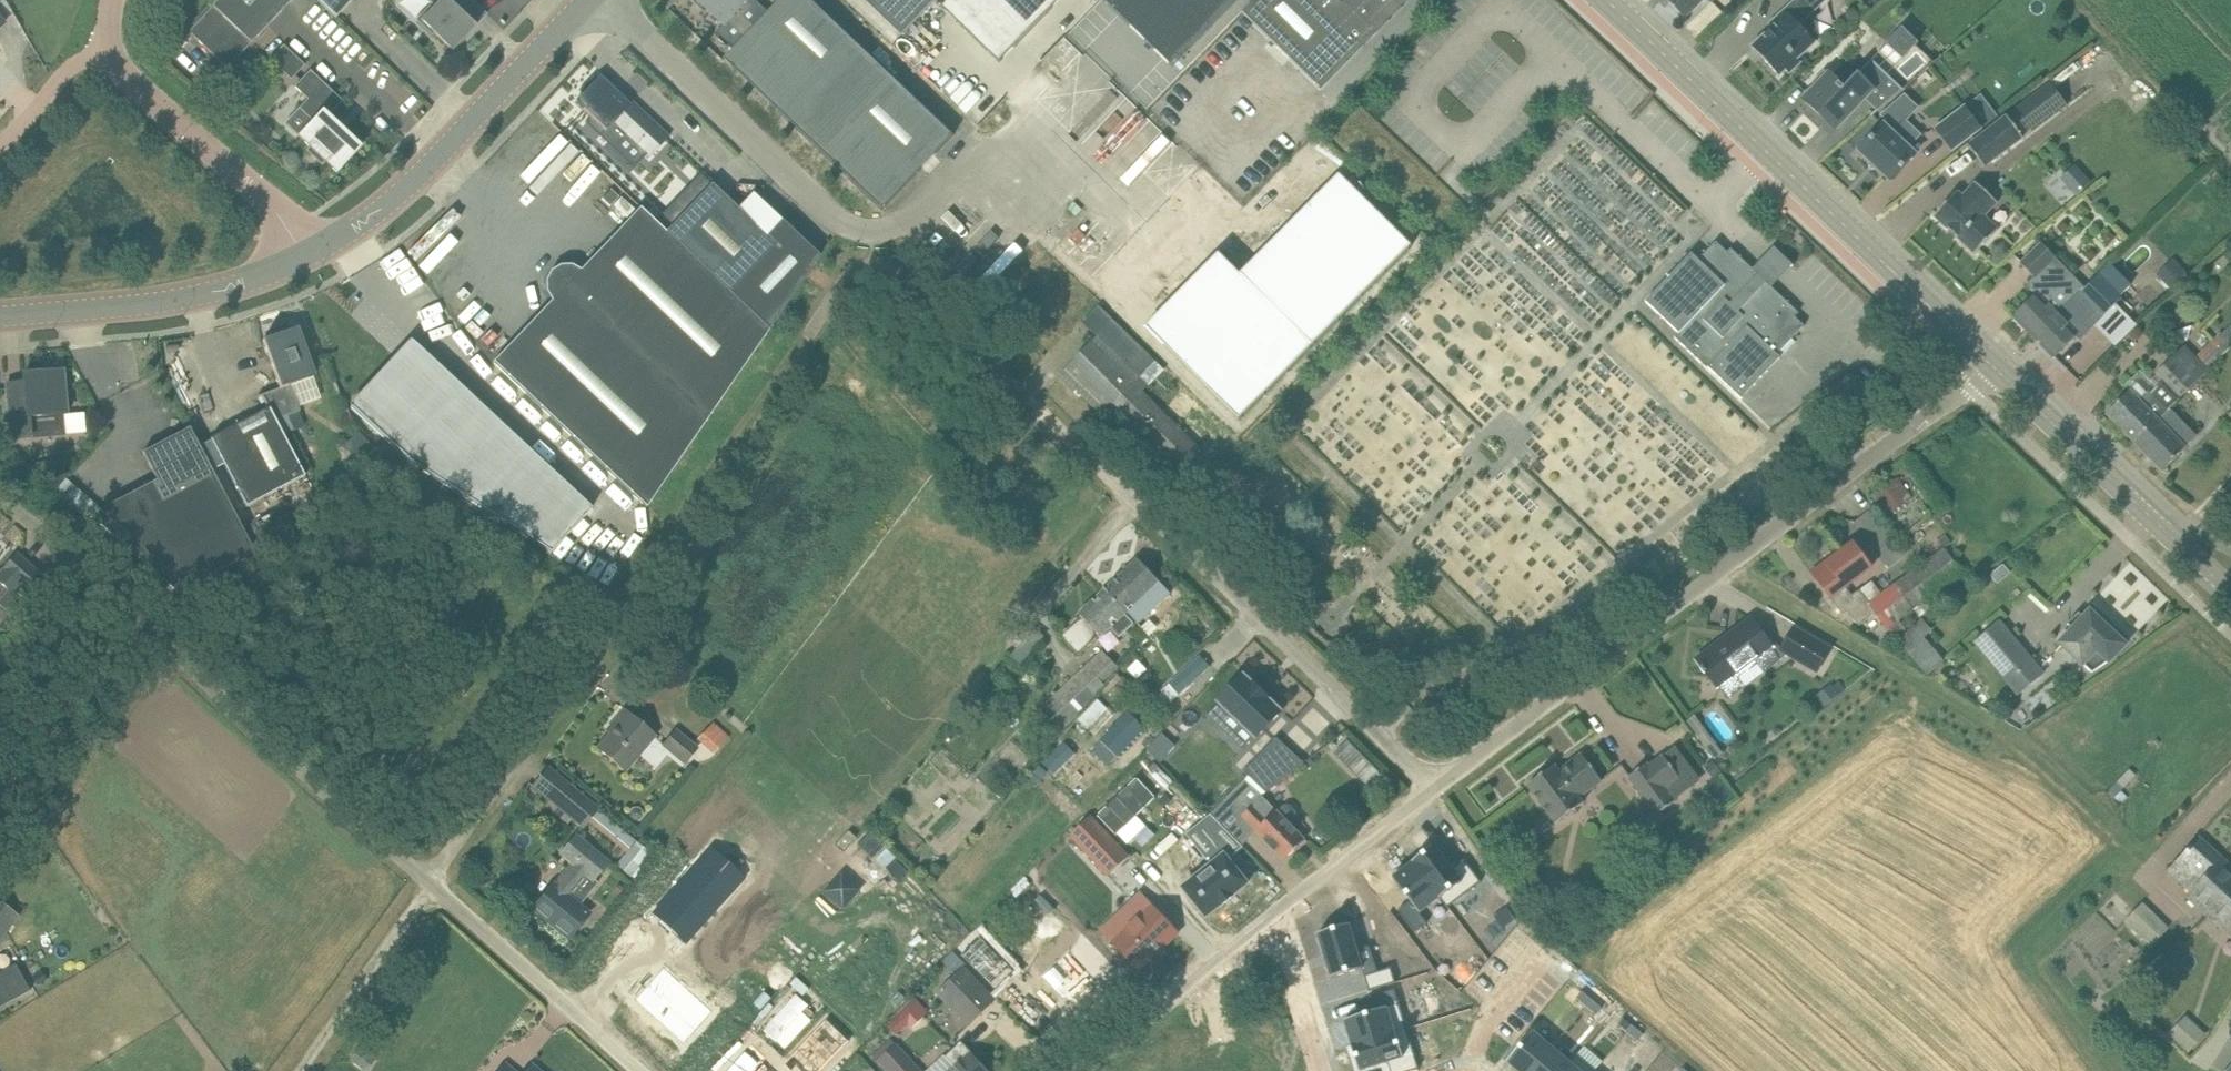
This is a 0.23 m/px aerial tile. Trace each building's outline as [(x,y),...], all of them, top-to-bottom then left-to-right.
[(292,0),(218,0),(189,31),(228,68),(244,51),(240,48),(248,40),(251,43),(292,0)] [(336,17),(352,0),(318,0),(336,17)] [(434,5),(432,7),(432,6),(420,19),(433,31),(453,50),(476,26),(456,8),(464,0),(429,0),(434,5)] [(734,49),(770,12),(757,0),(694,0),(693,1),(705,13),(708,9),(725,25),(716,34),(729,47),(730,45),(734,49)] [(725,59),(884,209),(954,135),(812,0),(781,0),(770,12),(734,49),(725,59)] [(902,35),(935,0),(866,0),(902,35)] [(943,7),(1000,62),(1060,0),(950,0),(943,7)] [(1172,66),(1237,0),(1105,0),(1172,66)] [(1243,13),(1321,89),(1377,32),(1372,27),(1399,0),(1256,0),(1243,13)] [(1685,17),(1702,0),(1668,0),(1685,17)] [(1753,47),(1779,75),(1786,69),(1789,72),(1800,62),(1797,59),(1815,42),(1799,24),(1825,0),(1799,0),(1797,2),(1796,0),(1770,24),(1773,28),(1753,47)] [(1896,28),(1882,42),(1897,55),(1910,41),(1896,28)] [(305,65),(283,44),(269,59),(291,80),(305,65)] [(1805,99),(1828,121),(1831,118),(1839,125),(1842,122),(1868,95),(1881,106),(1871,115),(1872,116),(1903,89),(1872,59),(1844,88),(1824,69),(1812,82),(1813,83),(1815,81),(1819,84),(1805,99)] [(325,160),(337,172),(361,147),(344,131),(346,128),(339,121),(337,124),(328,116),(343,100),(310,69),(295,86),(308,98),(299,107),(313,120),(299,135),(311,147),(309,150),(322,163),(325,160)] [(613,122),(650,157),(670,136),(628,96),(625,100),(599,76),(575,102),(605,130),(613,122)] [(2043,82),(2007,116),(2028,139),(2064,105),(2043,82)] [(1094,83),(1057,123),(1088,152),(1114,125),(1123,133),(1134,120),(1094,83)] [(1965,105),(1935,128),(1954,152),(1984,129),(1965,105)] [(1859,151),(1891,181),(1916,154),(1909,148),(1922,134),(1897,111),(1885,124),(1884,124),(1859,151)] [(2023,138),(2006,116),(1967,146),(1984,167),(2023,138)] [(1625,275),(1687,209),(1598,125),(1571,154),(1595,176),(1585,188),(1607,209),(1593,224),(1604,235),(1594,246),(1625,275)] [(2057,178),(2074,194),(2088,180),(2071,163),(2057,178)] [(646,205),(657,196),(639,174),(628,183),(646,205)] [(1339,174),(1241,275),(1313,346),(1412,245),(1339,174)] [(1962,195),(1958,191),(1934,216),(1975,254),(1999,228),(1986,216),(1998,203),(1974,181),(1962,195)] [(767,235),(712,183),(666,232),(769,330),(820,256),(782,219),(767,235)] [(666,232),(640,208),(581,270),(571,265),(561,265),(552,271),(546,280),(547,290),(552,300),(494,362),(646,507),(769,330),(666,232)] [(1087,289),(1132,248),(1122,238),(1078,279),(1087,289)] [(1692,253),(1677,269),(1646,301),(1679,332),(1675,337),(1708,368),(1709,367),(1742,398),(1781,357),(1778,353),(1805,325),(1795,316),(1799,312),(1732,248),(1728,252),(1716,241),(1699,259),(1692,253)] [(2033,337),(2085,287),(2042,243),(2021,263),(2034,276),(2026,284),(2036,294),(2013,317),(2033,337)] [(1219,253),(1146,328),(1240,420),(1313,346),(1241,275),(1219,253)] [(2081,338),(2122,295),(2121,294),(2132,282),(2121,271),(2122,270),(2113,261),(2033,337),(2053,358),(2078,334),(2081,338)] [(1066,361),(1154,446),(1179,420),(1140,382),(1158,364),(1096,303),(1078,321),(1092,335),(1066,361)] [(1042,327),(1034,319),(1026,327),(1035,335),(1042,327)] [(272,336),(262,340),(280,387),(258,395),(258,397),(262,395),(268,408),(276,419),(300,410),(291,385),(314,377),(296,328),(287,331),(285,327),(270,332),(272,336)] [(2135,442),(2159,420),(2158,419),(2166,411),(2185,392),(2230,347),(2220,334),(2198,356),(2184,343),(2156,373),(2164,380),(2142,403),(2131,391),(2107,413),(2135,442)] [(357,399),(351,405),(351,406),(411,463),(551,552),(592,508),(412,340),(412,341),(411,340),(405,346),(406,347),(398,356),(397,355),(391,361),(392,362),(385,370),(384,369),(378,376),(379,377),(371,385),(370,384),(364,391),(365,392),(358,400),(357,399)] [(24,382),(6,383),(11,439),(30,437),(30,431),(63,428),(62,414),(67,414),(63,370),(59,370),(59,366),(43,367),(44,371),(23,373),(24,382)] [(2159,420),(2135,442),(2163,471),(2187,447),(2186,445),(2196,435),(2170,407),(2185,392),(2166,411),(2158,419),(2159,420)] [(268,408),(211,438),(246,506),(305,475),(276,419),(268,408)] [(254,552),(190,427),(143,451),(157,478),(100,510),(103,512),(96,519),(180,592),(254,552)] [(1895,476),(1874,491),(1889,513),(1910,498),(1895,476)] [(1831,568),(1817,579),(1827,592),(1837,584),(1848,599),(1853,596),(1851,595),(1845,586),(1871,567),(1853,543),(1827,563),(1831,568)] [(1944,549),(1881,595),(1900,619),(1963,573),(1944,549)] [(17,552),(2,568),(3,569),(0,572),(0,582),(13,592),(20,584),(26,590),(42,573),(17,552)] [(1139,560),(1105,591),(1125,613),(1127,612),(1127,611),(1139,623),(1170,593),(1159,581),(1148,569),(1139,560)] [(2003,566),(1993,574),(1998,581),(2009,573),(2003,566)] [(1837,584),(1827,592),(1844,613),(1848,610),(1859,624),(1875,612),(1888,628),(1900,619),(1881,595),(1870,603),(1860,589),(1851,595),(1853,596),(1848,599),(1837,584)] [(1081,615),(1061,635),(1080,654),(1100,635),(1110,627),(1120,638),(1135,623),(1132,620),(1125,613),(1105,591),(1104,592),(1104,593),(1081,615)] [(2127,644),(2090,610),(2084,617),(2080,613),(2069,625),(2076,631),(2062,645),(2083,665),(2084,664),(2093,672),(2108,662),(2109,663),(2127,644)] [(1745,685),(1739,677),(1758,663),(1764,671),(1780,659),(1771,648),(1773,647),(1752,618),(1736,631),(1737,632),(1714,650),(1712,648),(1697,659),(1702,666),(1701,668),(1705,673),(1706,672),(1719,688),(1721,686),(1729,697),(1745,685)] [(1898,639),(1928,675),(1944,661),(1925,637),(1933,630),(1922,618),(1898,639)] [(2001,619),(1973,642),(1996,671),(2024,648),(2001,619)] [(1781,650),(1817,671),(1830,648),(1794,627),(1781,650)] [(1102,649),(1035,714),(1051,734),(1058,726),(1063,731),(1080,714),(1078,712),(1106,683),(1105,681),(1120,666),(1102,649)] [(1201,655),(1168,684),(1177,694),(1210,665),(1201,655)] [(1186,700),(1217,674),(1210,666),(1179,693),(1186,700)] [(1220,702),(1207,715),(1213,720),(1220,727),(1243,749),(1255,736),(1255,737),(1257,738),(1283,711),(1269,698),(1253,682),(1253,683),(1244,674),(1218,701),(1220,702)] [(1833,685),(1817,697),(1824,706),(1839,694),(1833,685)] [(625,710),(607,730),(611,733),(598,748),(625,770),(655,735),(625,710)] [(1128,713),(1102,741),(1117,756),(1118,757),(1145,729),(1128,713)] [(698,737),(715,752),(729,737),(713,722),(698,737)] [(664,744),(685,762),(697,748),(676,730),(664,744)] [(1162,733),(1147,749),(1160,762),(1176,746),(1162,733)] [(1277,737),(1245,771),(1251,777),(1264,789),(1266,792),(1305,763),(1277,737)] [(1363,755),(1348,739),(1334,753),(1350,768),(1363,755)] [(1557,823),(1584,803),(1579,797),(1602,780),(1582,753),(1559,770),(1555,765),(1528,785),(1557,823)] [(1665,787),(1679,776),(1663,755),(1649,766),(1647,763),(1629,776),(1658,814),(1676,801),(1665,787)] [(586,826),(600,809),(549,770),(536,787),(586,826)] [(1242,785),(1226,800),(1237,811),(1258,832),(1285,860),(1306,839),(1290,824),(1297,817),(1297,811),(1291,804),(1284,805),(1278,811),(1260,793),(1264,789),(1251,777),(1242,785)] [(1137,779),(1099,816),(1117,835),(1155,798),(1137,779)] [(1166,794),(1158,802),(1165,807),(1172,800),(1166,794)] [(1212,865),(1184,887),(1208,916),(1223,904),(1223,905),(1235,896),(1234,895),(1249,883),(1229,859),(1244,848),(1211,815),(1187,834),(1212,865)] [(1091,817),(1072,835),(1108,874),(1128,856),(1091,817)] [(871,831),(859,843),(873,857),(885,845),(871,831)] [(560,853),(572,863),(555,885),(554,884),(534,908),(569,937),(589,913),(569,897),(587,875),(593,880),(608,862),(576,835),(560,853)] [(2184,853),(2167,871),(2191,892),(2186,896),(2230,936),(2230,935),(2230,865),(2199,836),(2184,853)] [(654,856),(636,841),(617,865),(631,877),(645,858),(649,862),(654,856)] [(1435,844),(1413,861),(1441,897),(1449,907),(1452,904),(1481,881),(1482,881),(1481,880),(1465,859),(1453,868),(1435,844)] [(694,859),(650,909),(668,925),(671,928),(687,909),(699,920),(727,888),(694,859)] [(1413,862),(1393,877),(1410,900),(1411,900),(1409,902),(1399,909),(1399,910),(1416,932),(1428,922),(1420,912),(1441,897),(1413,861),(1412,861),(1413,862)] [(842,871),(824,891),(844,909),(862,889),(842,871)] [(1178,933),(1141,893),(1124,910),(1135,921),(1113,942),(1140,970),(1178,933)] [(0,901),(0,939),(19,915),(0,901)] [(2152,946),(2169,928),(2143,903),(2125,921),(2152,946)] [(1510,923),(1516,919),(1507,906),(1501,911),(1510,923)] [(1349,924),(1319,933),(1332,978),(1363,968),(1349,924)] [(982,934),(965,951),(995,983),(994,983),(996,985),(1016,966),(1014,965),(985,934),(984,932),(982,934)] [(1063,951),(1035,977),(1036,979),(1055,999),(1057,1001),(1059,998),(1074,1014),(1068,1019),(1067,1018),(1066,1019),(1068,1021),(1100,990),(1099,989),(1098,989),(1064,952),(1063,951)] [(663,962),(633,995),(683,1039),(713,1005),(663,962)] [(0,972),(0,1006),(30,990),(16,963),(0,972)] [(970,1026),(997,1000),(965,966),(938,992),(970,1026)] [(1391,967),(1365,975),(1369,991),(1396,983),(1391,967)] [(791,986),(759,1022),(771,1033),(804,997),(791,986)] [(1373,1012),(1345,1020),(1353,1044),(1352,1044),(1352,1045),(1408,1028),(1406,1025),(1401,1006),(1395,989),(1369,997),(1373,1012)] [(1582,991),(1577,998),(1587,1006),(1592,1000),(1582,991)] [(899,1037),(926,1010),(916,999),(889,1026),(899,1037)] [(1592,1000),(1587,1006),(1597,1015),(1603,1008),(1592,1000)] [(777,1060),(790,1070),(810,1070),(843,1035),(819,1013),(777,1060)] [(2183,1014),(2165,1033),(2186,1053),(2204,1034),(2183,1014)] [(1623,1017),(1617,1024),(1628,1032),(1633,1026),(1623,1017)] [(1633,1026),(1628,1032),(1638,1041),(1644,1034),(1633,1026)] [(1352,1045),(1360,1070),(1389,1062),(1391,1070),(1411,1070),(1420,1068),(1408,1028),(1352,1045)] [(1507,1061),(1518,1070),(1532,1070),(1552,1047),(1533,1031),(1507,1061)] [(962,1041),(946,1056),(956,1067),(953,1070),(987,1070),(972,1055),(973,1053),(962,1041)] [(716,1070),(775,1070),(742,1042),(716,1070)] [(888,1070),(922,1070),(897,1045),(879,1062),(888,1070)] [(1532,1070),(1564,1070),(1571,1063),(1570,1062),(1552,1047),(1532,1070)] [(1564,1070),(1595,1070),(1596,1070),(1578,1054),(1577,1053),(1570,1062),(1571,1063),(1564,1070)]
